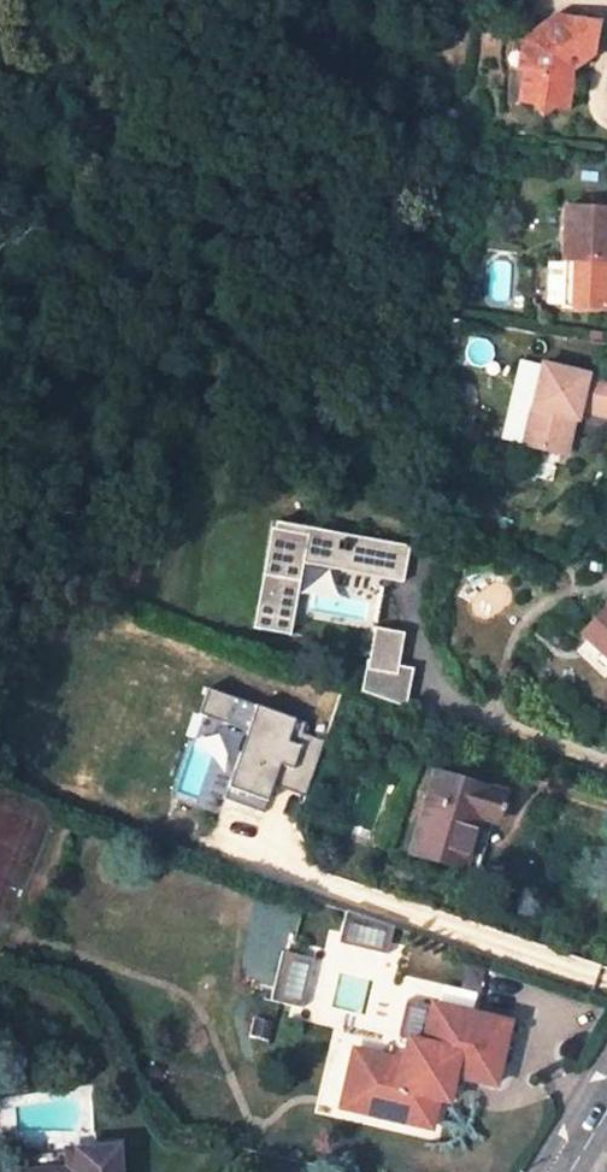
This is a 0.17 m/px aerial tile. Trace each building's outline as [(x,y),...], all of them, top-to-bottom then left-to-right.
[(565,110),(570,71),(591,55),(595,23),(554,17),(522,40),(525,42),(517,102),(531,104),(540,115),(551,107),(565,110)] [(606,311),(606,209),(563,207),(561,257),(572,257),(570,309),(606,311)] [(561,257),(559,309),(570,309),(572,257),(561,257)] [(567,408),(575,410),(606,417),(606,381),(541,366),(523,445),(557,453),(567,408)] [(564,454),(575,410),(567,408),(557,453),(564,454)] [(267,528),(257,633),(293,636),(297,594),(329,597),(331,574),(405,582),(409,542),(267,528)] [(582,631),(606,654),(606,605),(582,631)] [(354,645),(375,631),(365,617),(344,632),(354,645)] [(273,786),(307,795),(325,729),(205,696),(189,754),(229,765),(220,799),(266,812),(273,786)] [(409,855),(462,870),(478,817),(495,822),(504,793),(434,772),(409,855)] [(362,940),(368,915),(348,910),(342,935),(362,940)] [(286,948),(272,996),(307,1006),(321,958),(286,948)] [(402,1060),(353,1048),(340,1107),(429,1128),(436,1100),(447,1102),(453,1075),(494,1084),(507,1021),(430,1004),(422,1042),(406,1038),(402,1060)] [(114,1146),(66,1149),(66,1153),(28,1155),(29,1171),(116,1171),(114,1146)]
